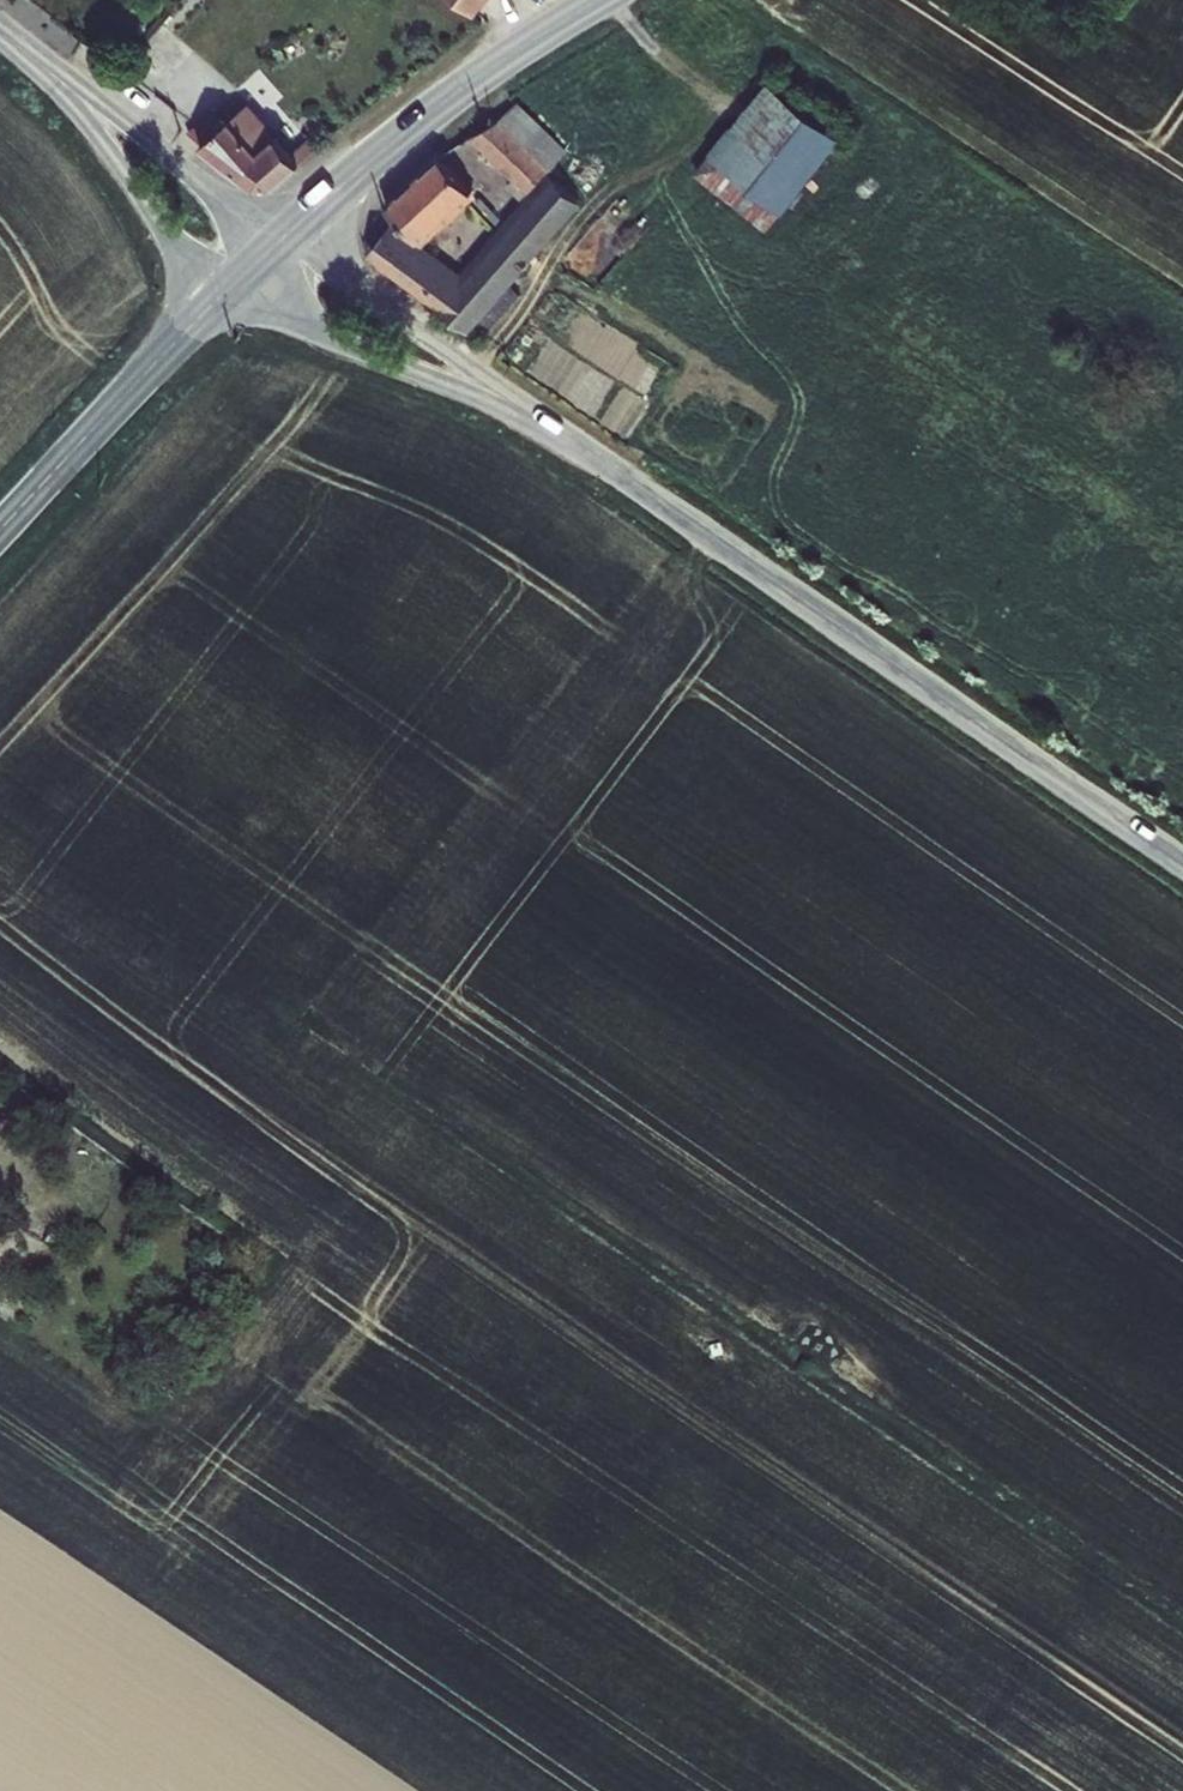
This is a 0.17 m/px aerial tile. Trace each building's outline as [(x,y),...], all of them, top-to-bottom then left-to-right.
[(480,0),(453,0),(471,12),(480,0)] [(761,218),(839,123),(761,67),(692,164),(761,218)] [(560,133),(504,89),(485,102),(497,113),(476,129),(527,175),(560,133)] [(283,190),(316,156),(307,141),(291,153),(245,103),(224,120),(210,113),(191,139),(260,190),(283,190)] [(463,173),(436,147),(432,143),(375,193),(411,222),(463,173)] [(386,217),(364,240),(357,248),(457,321),(582,187),(552,163),(457,268),(386,217)]
